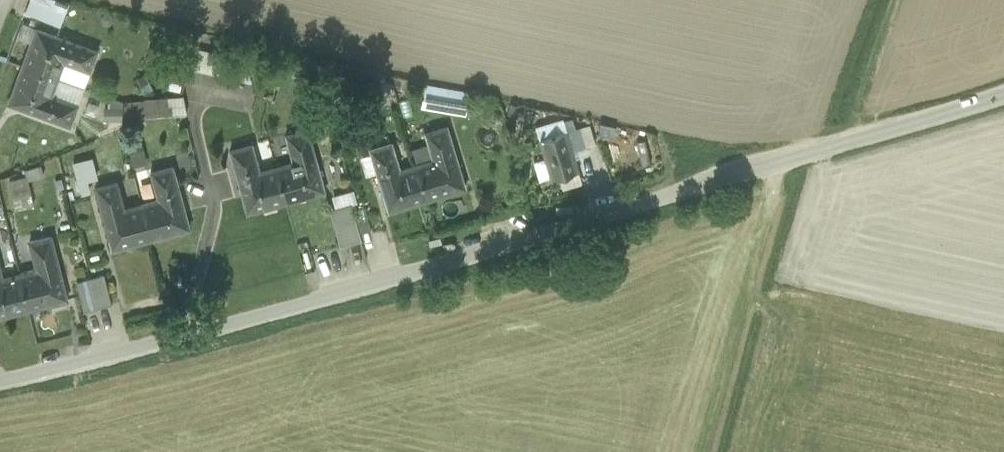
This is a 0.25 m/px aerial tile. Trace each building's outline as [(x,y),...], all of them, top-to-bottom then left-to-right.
[(25,14),(51,24),(57,9),(32,0),(30,0),(25,14)] [(97,50),(36,28),(22,66),(57,78),(63,62),(90,71),(97,50)] [(218,53),(198,49),(194,70),(214,74),(218,53)] [(57,78),(22,66),(8,103),(70,126),(78,105),(51,95),(57,78)] [(177,69),(171,97),(184,96),(190,71),(177,69)] [(51,95),(78,105),(84,88),(57,78),(51,95)] [(431,84),(427,104),(463,111),(467,91),(431,84)] [(190,116),(184,96),(171,97),(165,98),(166,118),(190,116)] [(166,118),(165,98),(122,102),(121,122),(166,118)] [(593,124),(566,132),(571,150),(598,142),(593,124)] [(465,188),(446,126),(425,132),(433,159),(416,164),(427,200),(465,188)] [(307,128),(286,134),(293,161),(276,166),(286,202),(324,192),(307,128)] [(566,132),(540,140),(545,158),(550,177),(551,180),(578,172),(571,150),(566,132)] [(416,164),(399,169),(391,142),(370,149),(389,212),(427,200),(416,164)] [(276,166),(259,171),(251,144),(230,150),(247,213),(286,202),(276,166)] [(131,163),(145,162),(145,149),(131,149),(131,163)] [(91,158),(73,162),(82,194),(89,192),(86,181),(96,178),(91,158)] [(550,177),(545,158),(533,161),(539,180),(550,177)] [(172,166),(151,172),(158,199),(141,203),(151,240),(190,229),(172,166)] [(6,179),(13,207),(35,202),(28,174),(6,179)] [(141,203),(124,208),(117,181),(95,187),(112,250),(151,240),(141,203)] [(332,196),(335,209),(350,204),(357,202),(353,190),(332,196)] [(345,243),(360,239),(350,204),(335,209),(345,243)] [(371,229),(364,208),(354,212),(360,232),(371,229)] [(339,245),(345,243),(335,209),(329,210),(339,245)] [(51,236),(30,242),(37,269),(19,273),(29,310),(67,300),(51,236)] [(0,269),(0,317),(29,310),(19,273),(2,278),(0,269)] [(104,274),(90,278),(98,308),(112,304),(104,274)] [(98,308),(90,278),(76,282),(84,311),(98,308)]
